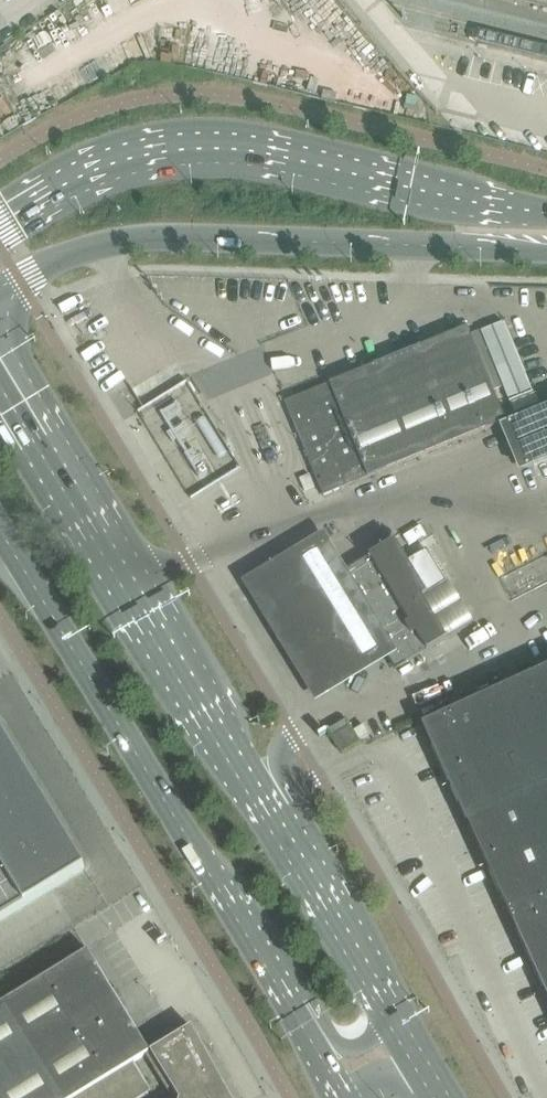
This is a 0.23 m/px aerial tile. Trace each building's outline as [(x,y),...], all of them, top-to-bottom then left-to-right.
[(537,404),(504,323),(481,332),(471,336),(468,328),(330,384),(285,402),(324,497),(369,479),(507,423),(504,418),(515,413),(537,404)] [(508,425),(501,428),(506,439),(515,462),(520,474),(527,471),(546,462),(546,409),(508,425)] [(323,533),(241,583),(315,703),(397,653),(323,533)] [(352,568),(338,576),(396,671),(429,651),(448,640),(422,598),(427,595),(445,584),(426,552),(407,563),(395,542),(372,556),(352,568)] [(427,595),(422,598),(448,640),(473,624),(448,582),(445,584),(427,595)] [(442,717),(422,726),(512,923),(513,925),(546,999),(546,669),(442,717)] [(329,732),(342,755),(359,745),(345,722),(329,732)] [(363,727),(353,732),(359,743),(369,737),(363,727)] [(0,733),(0,921),(28,904),(84,870),(0,733)] [(0,1048),(0,1097),(206,1097),(128,969),(0,1048)]
